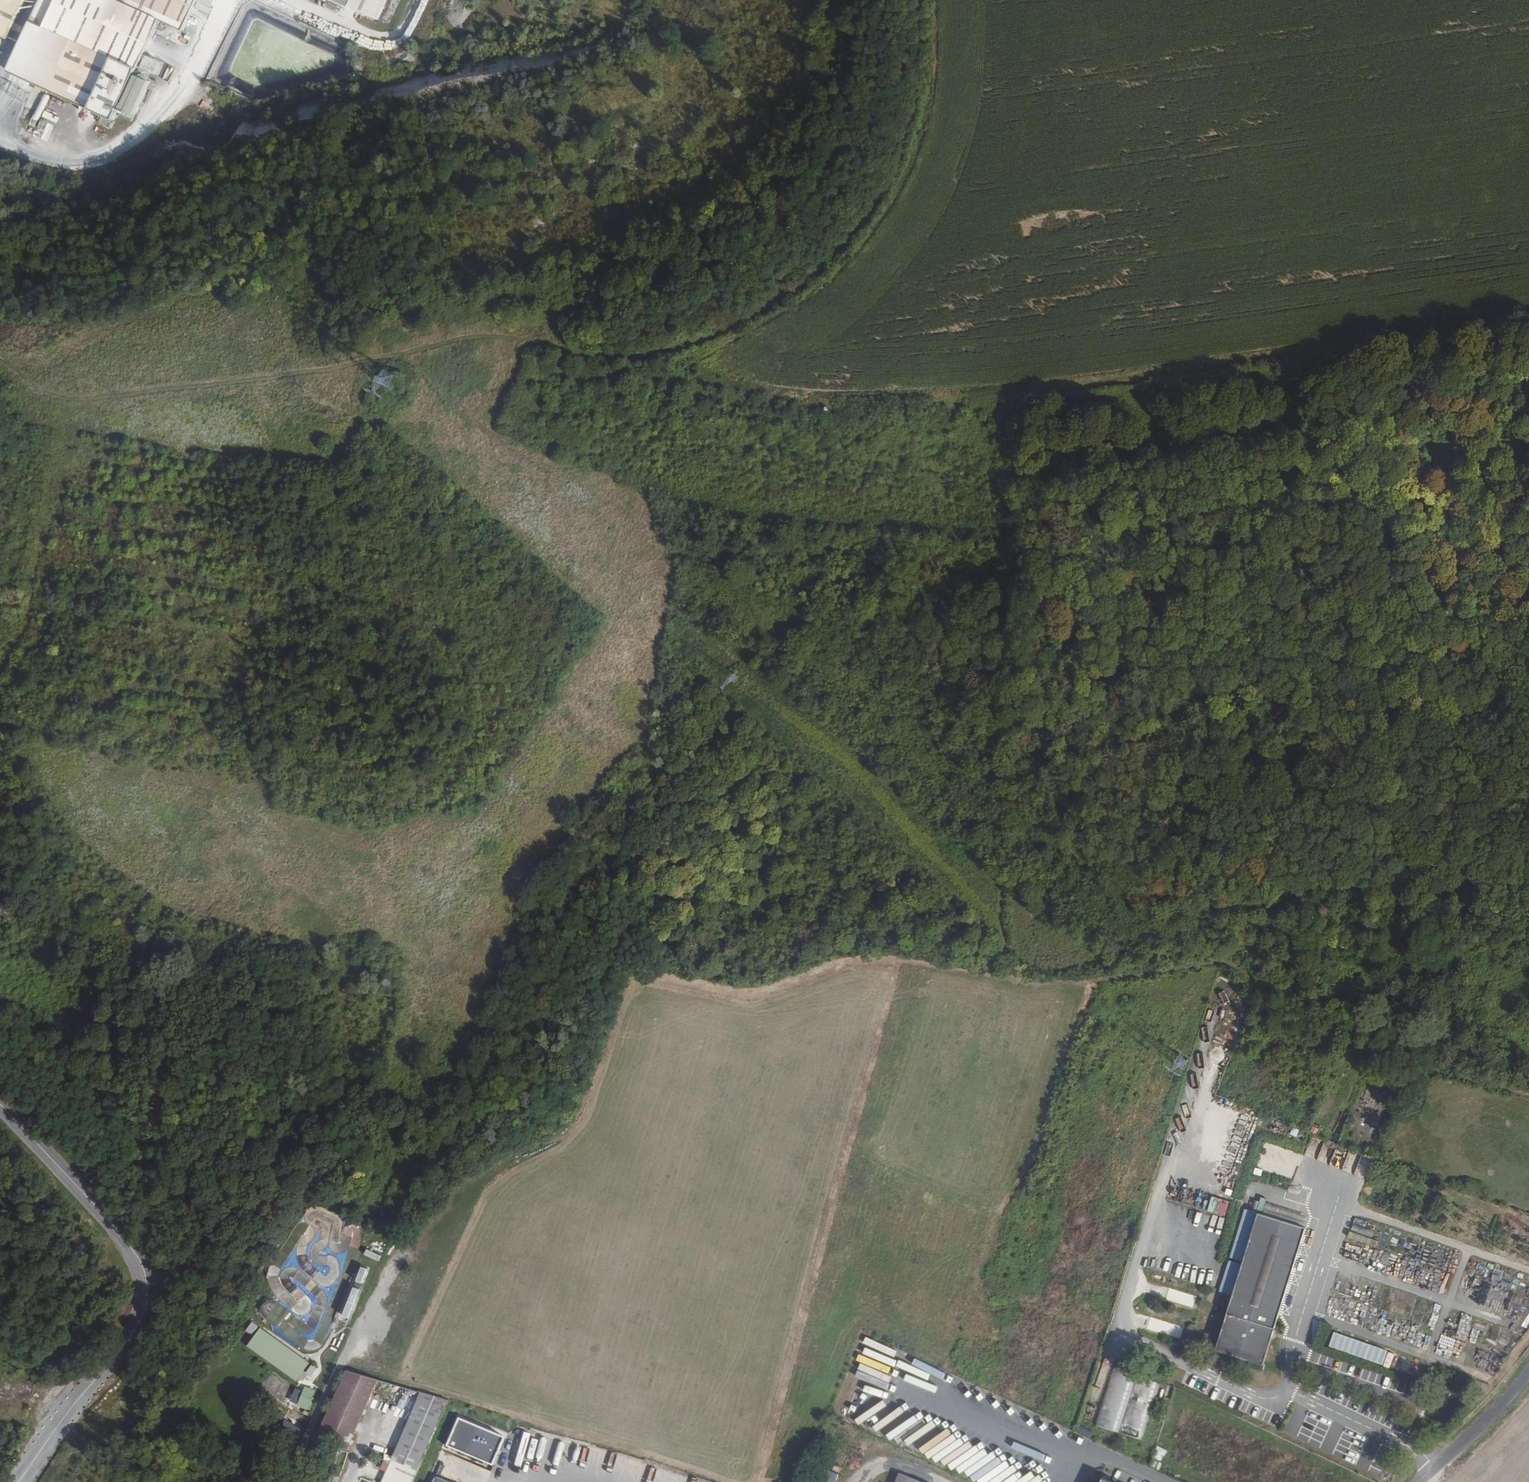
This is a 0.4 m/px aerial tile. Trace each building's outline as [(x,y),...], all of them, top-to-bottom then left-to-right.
[(7,37),(24,0),(0,0),(0,34),(7,37)] [(194,0),(37,0),(3,76),(110,124),(134,70),(150,77),(154,67),(139,60),(151,33),(174,44),(194,0)] [(369,18),(378,0),(330,0),(369,18)] [(59,134),(64,120),(58,117),(52,131),(59,134)] [(1217,1196),(1212,1211),(1224,1214),(1229,1200),(1217,1196)] [(1308,1228),(1259,1213),(1228,1313),(1231,1314),(1221,1348),(1262,1361),(1273,1327),(1277,1328),(1308,1228)] [(358,1248),(362,1225),(345,1222),(342,1234),(352,1235),(350,1246),(358,1248)] [(358,1265),(353,1280),(364,1284),(369,1268),(358,1265)] [(298,1300),(304,1293),(293,1284),(287,1291),(298,1300)] [(339,1314),(348,1318),(359,1289),(350,1286),(339,1314)] [(259,1325),(254,1321),(246,1330),(251,1335),(248,1342),(300,1380),(310,1359),(261,1324),(259,1325)] [(1333,1331),(1328,1345),(1389,1366),(1394,1352),(1333,1331)] [(305,1373),(311,1376),(316,1367),(309,1364),(305,1373)] [(1111,1368),(1097,1425),(1141,1436),(1149,1404),(1152,1405),(1159,1380),(1111,1368)] [(351,1438),(372,1379),(342,1370),(321,1425),(351,1438)] [(303,1385),(295,1405),(307,1410),(315,1390),(303,1385)] [(448,1401),(424,1394),(395,1461),(418,1471),(448,1401)] [(455,1422),(443,1451),(489,1471),(502,1442),(455,1422)] [(1152,1456),(1162,1460),(1166,1449),(1156,1446),(1152,1456)] [(837,1473),(826,1471),(824,1481),(830,1481),(835,1481),(837,1473)] [(896,1481),(922,1481),(899,1473),(896,1481)]
